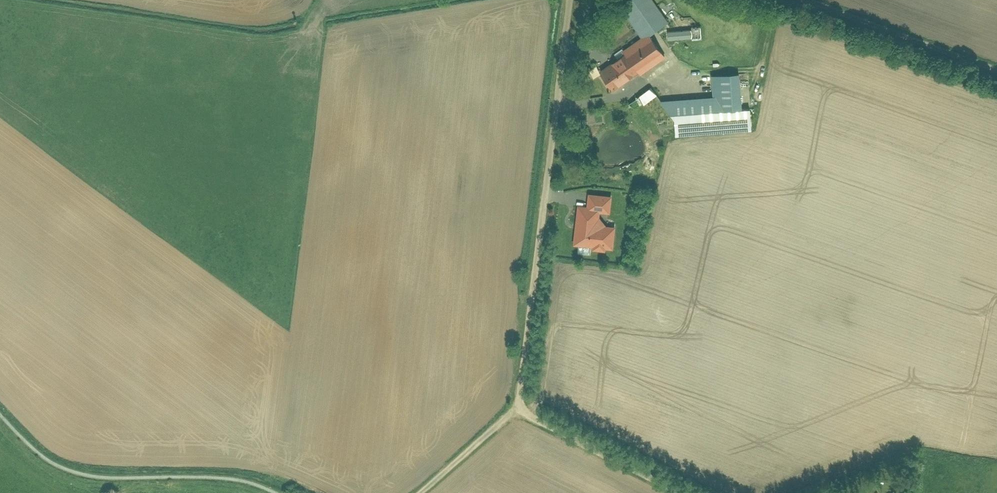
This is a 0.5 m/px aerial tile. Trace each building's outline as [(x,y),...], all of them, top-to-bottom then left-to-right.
[(638,33),(596,67),(613,88),(660,52),(645,32),(662,18),(648,0),(628,0),(618,7),(638,33)] [(709,71),(710,94),(654,96),(646,84),(626,97),(648,130),(668,117),(672,117),(672,130),(747,128),(746,102),(735,102),(734,70),(709,71)] [(591,208),(580,207),(578,245),(596,246),(596,251),(610,252),(610,249),(617,250),(619,228),(613,228),(605,219),(605,213),(614,214),(615,197),(591,196),(591,208)]
